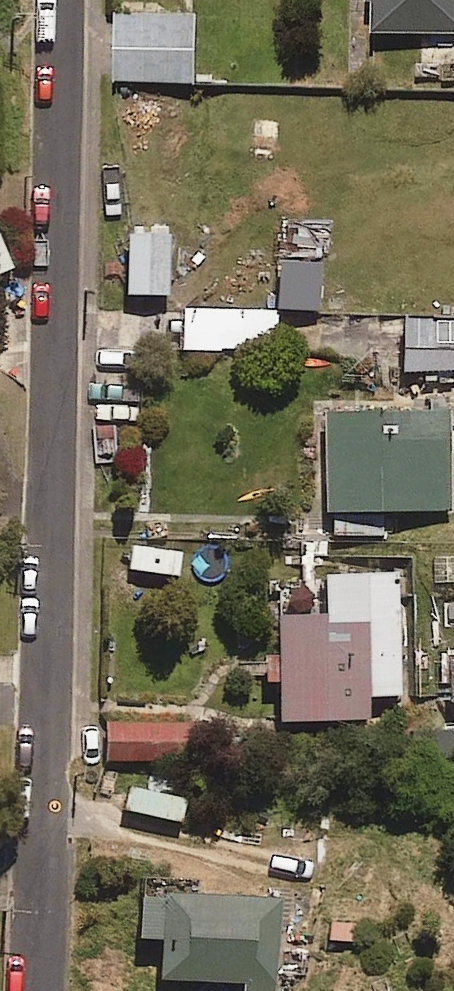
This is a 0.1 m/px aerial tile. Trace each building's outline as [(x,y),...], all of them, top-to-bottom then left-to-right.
[(365,29),(453,31),(453,0),(366,0),(365,29)] [(193,80),(194,15),(115,13),(113,78),(193,80)] [(166,295),(165,236),(125,237),(126,296),(166,295)] [(317,311),(319,263),(280,262),(279,310),(317,311)] [(275,350),(276,312),(181,312),(181,350),(275,350)] [(406,321),(405,370),(453,371),(453,321),(406,321)] [(451,510),(448,412),(322,416),(326,514),(451,510)] [(177,574),(178,549),(127,548),(127,573),(177,574)] [(366,697),(400,696),(395,575),(319,578),(321,617),(274,619),(278,725),(367,721),(366,697)] [(190,762),(190,723),(104,724),(104,762),(190,762)] [(277,900),(136,895),(134,941),(158,942),(157,981),(243,985),(243,990),(273,990),(277,900)]
